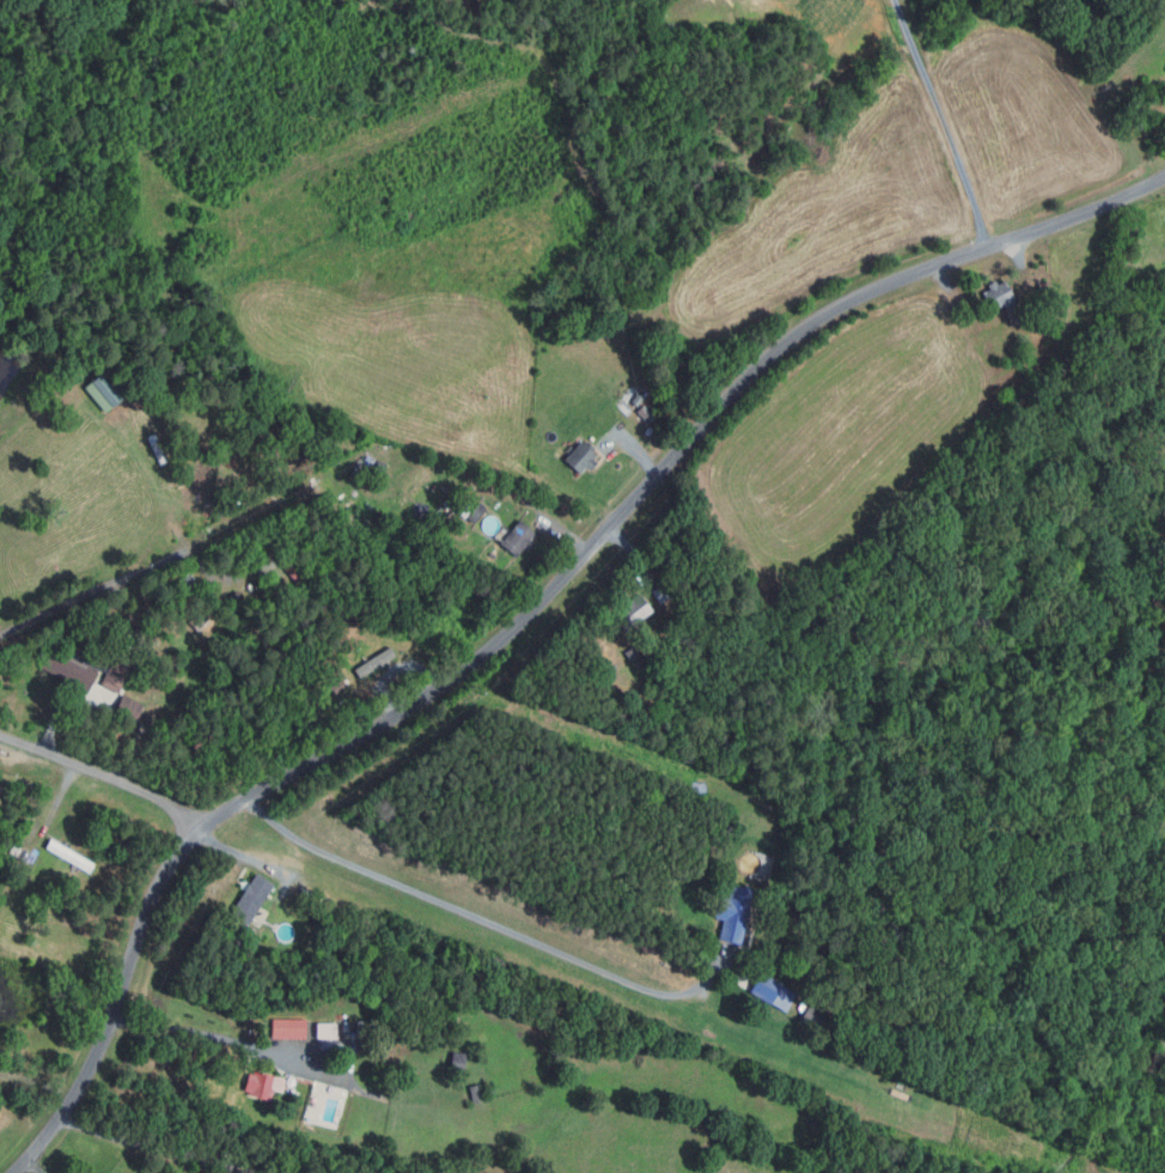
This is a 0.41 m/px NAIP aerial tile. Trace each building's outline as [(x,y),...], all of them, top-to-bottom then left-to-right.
[(1011,326),(1002,305),(992,310),(982,290),(986,287),(984,282),(993,279),(994,282),(1004,279),(1013,303),(1018,302),(1025,320),(1011,326)] [(1047,280),(1049,291),(1039,293),(1037,282),(1047,280)] [(104,412),(83,385),(108,365),(128,391),(104,412)] [(1019,385),(1026,396),(1012,405),(1005,395),(1019,385)] [(639,393),(646,399),(638,408),(630,402),(639,393)] [(579,473),(562,458),(579,439),(581,442),(584,438),(596,448),(592,451),(596,455),(593,458),(596,461),(588,469),(585,466),(579,473)] [(386,464),(383,473),(373,469),(370,476),(364,474),(371,457),(386,464)] [(470,505),(462,517),(453,511),(462,499),(470,505)] [(477,502),(484,508),(471,524),(464,518),(477,502)] [(233,513),(237,519),(231,523),(227,517),(233,513)] [(516,555),(499,541),(518,518),(535,533),(516,555)] [(279,554),(301,584),(294,589),(272,560),(279,554)] [(188,572),(196,583),(178,596),(171,585),(188,572)] [(658,604),(649,590),(663,583),(671,597),(658,604)] [(623,631),(611,613),(638,594),(649,610),(623,631)] [(86,691),(39,667),(50,646),(96,671),(86,691)] [(356,679),(352,669),(388,646),(392,655),(356,679)] [(633,646),(639,655),(632,661),(624,652),(633,646)] [(116,693),(98,683),(112,657),(130,667),(116,693)] [(344,686),(333,694),(328,687),(341,679),(344,686)] [(146,707),(119,696),(111,715),(138,726),(146,707)] [(112,712),(108,725),(92,719),(97,706),(112,712)] [(87,871),(44,846),(49,837),(93,862),(87,871)] [(13,844),(31,855),(26,864),(8,853),(13,844)] [(244,925),(226,912),(255,871),(273,883),(244,925)] [(737,944),(715,938),(720,920),(712,918),(718,895),(726,898),(731,883),(752,889),(737,944)] [(827,929),(829,934),(821,937),(818,932),(827,929)] [(782,1010),(746,992),(757,972),(792,990),(782,1010)] [(809,1002),(824,1010),(815,1028),(798,1019),(809,1002)] [(304,1038),(268,1038),(269,1020),(304,1020),(304,1038)] [(335,1022),(335,1038),(317,1039),(317,1022),(335,1022)] [(466,1055),(463,1076),(449,1074),(452,1052),(466,1055)] [(269,1100),(246,1095),(248,1088),(245,1088),(249,1071),(251,1071),(251,1070),(281,1077),(279,1090),(272,1089),(269,1100)] [(482,1101),(470,1102),(468,1086),(478,1084),(482,1101)]
